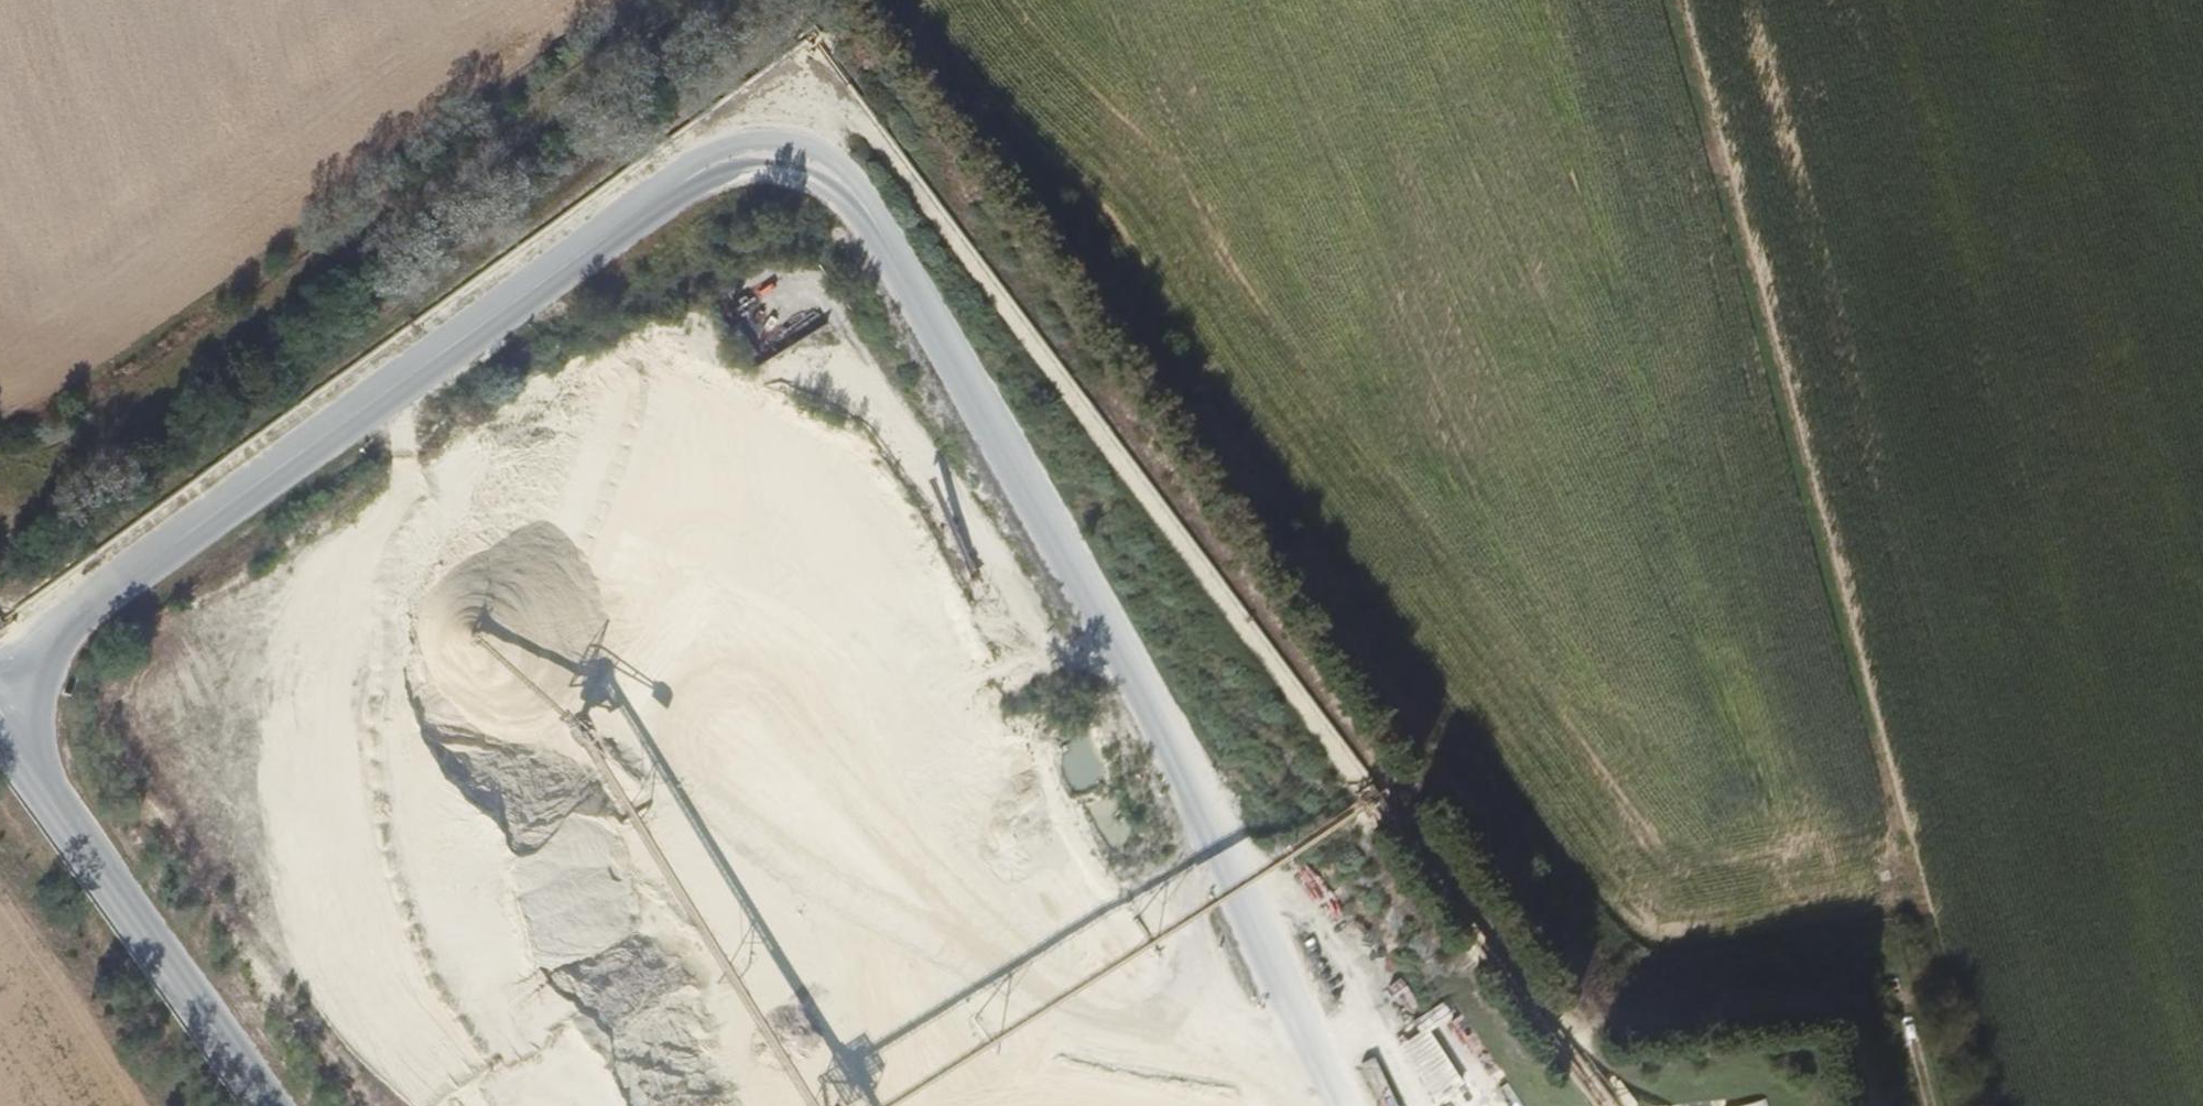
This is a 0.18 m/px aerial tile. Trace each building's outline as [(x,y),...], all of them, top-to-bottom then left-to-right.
[(1428,1026),(1400,1044),(1435,1099),(1463,1082),(1428,1026)] [(1737,1105),(1767,1105),(1764,1097),(1737,1105)]
